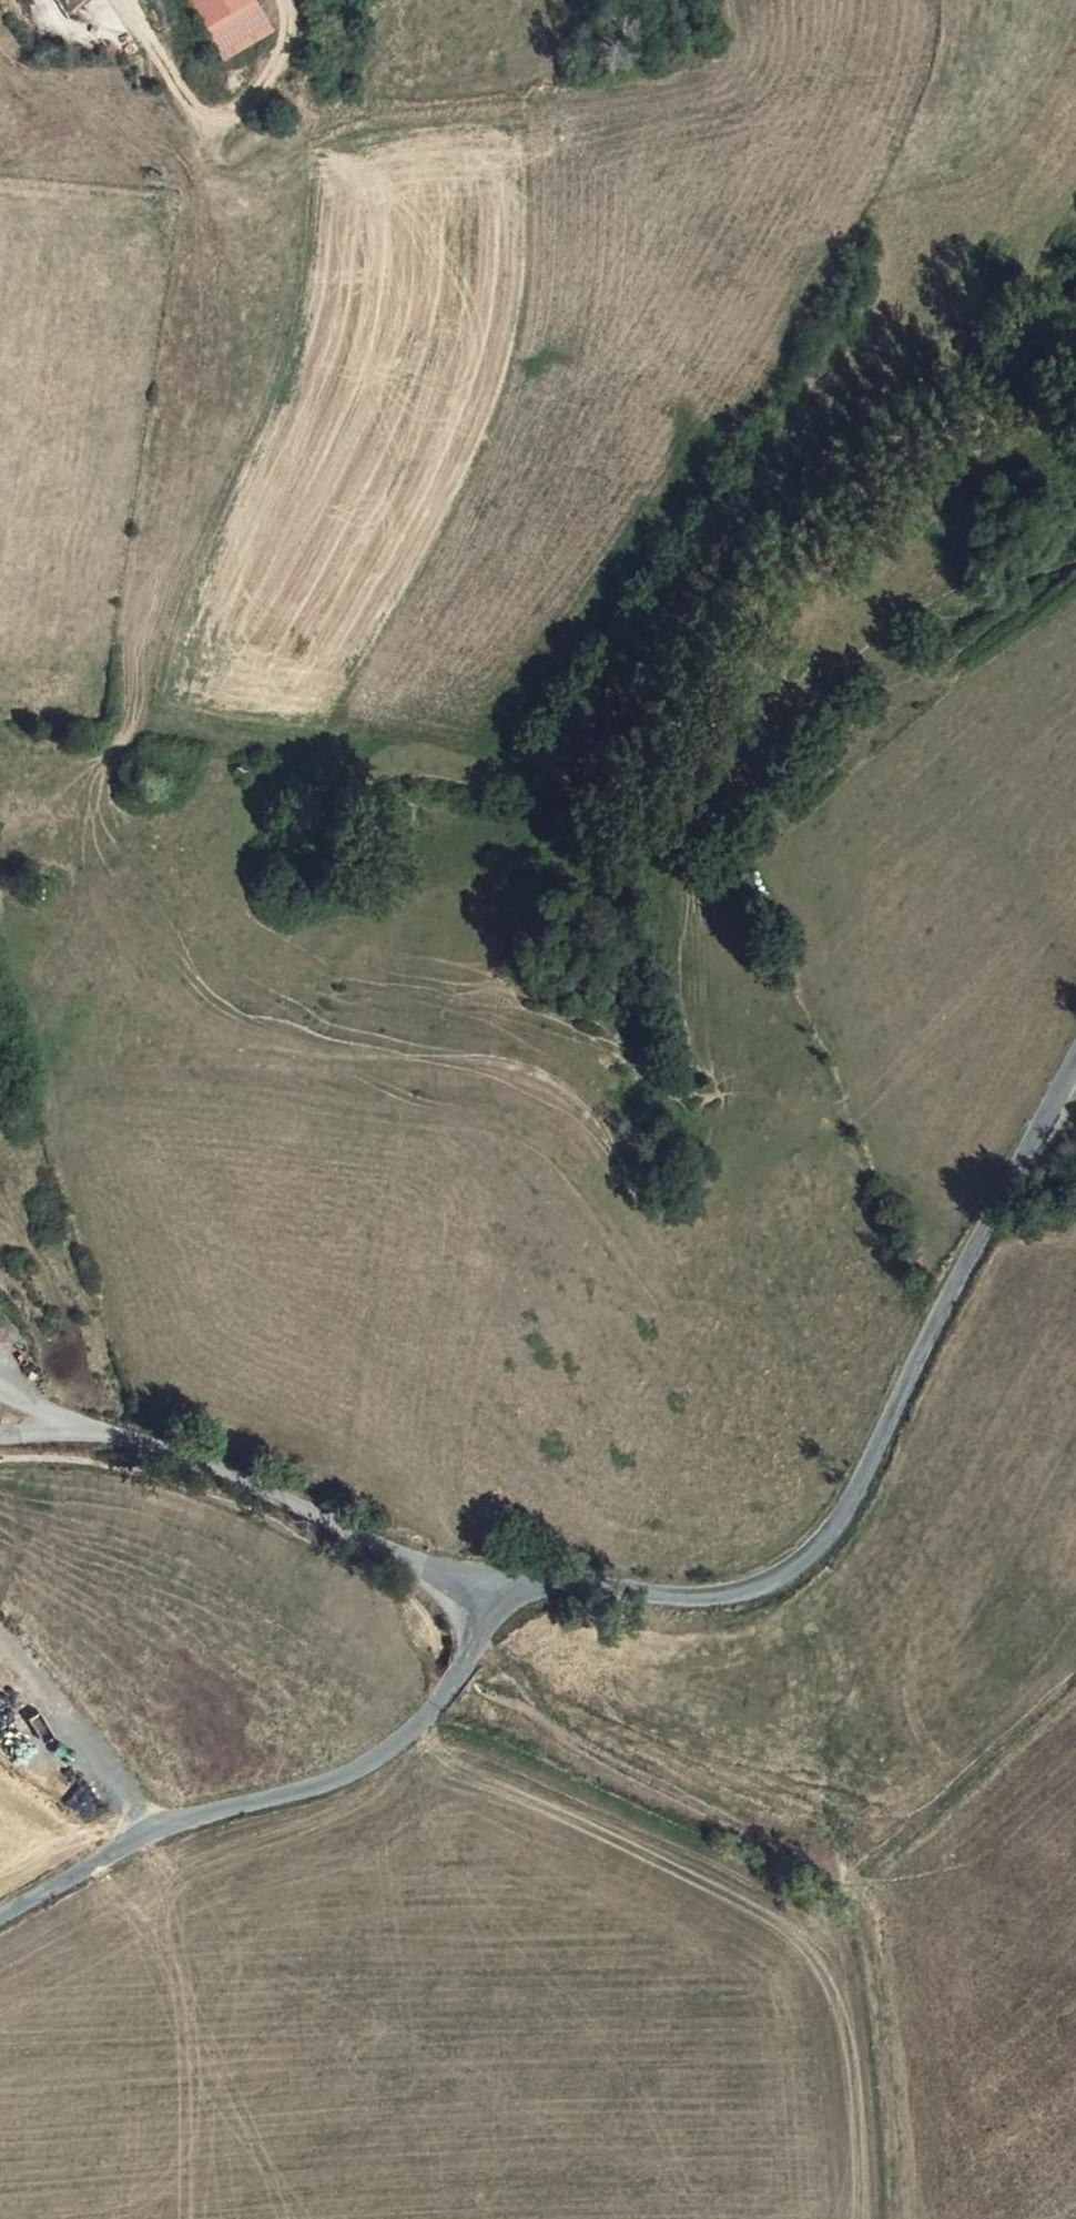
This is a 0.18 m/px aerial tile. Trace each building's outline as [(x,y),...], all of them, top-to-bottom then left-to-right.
[(225,56),(275,30),(261,2),(265,0),(194,0),(225,56)]
